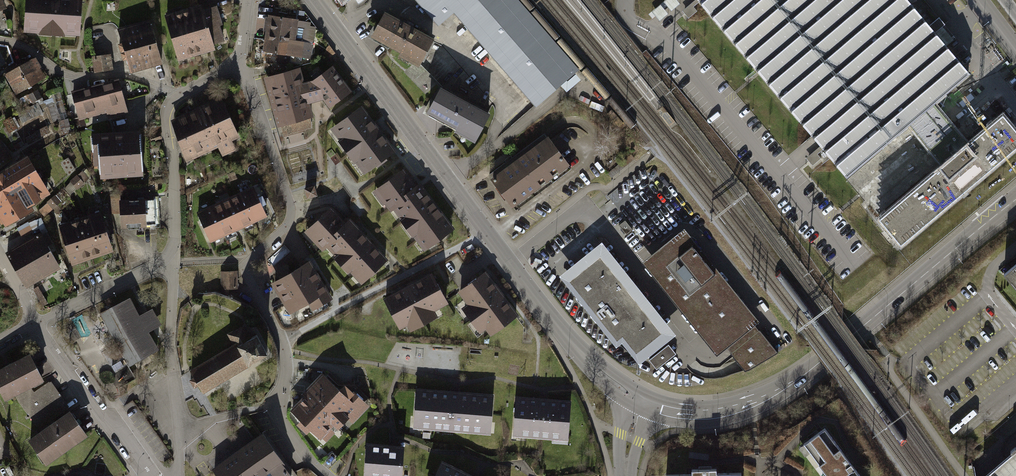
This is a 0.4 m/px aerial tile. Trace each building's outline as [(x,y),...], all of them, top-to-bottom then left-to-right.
[(24,30),(80,34),(82,0),(26,0),(24,30)] [(513,0),(416,0),(439,26),(453,14),(532,106),(573,70),(513,0)] [(846,177),(914,120),(922,113),(970,74),(908,0),(698,0),(846,177)] [(694,4),(685,10),(690,16),(698,10),(694,4)] [(216,5),(168,16),(176,54),(225,43),(216,5)] [(417,70),(433,42),(381,12),(365,40),(417,70)] [(939,17),(933,22),(950,43),(957,37),(939,17)] [(306,25),(265,19),(260,55),(301,60),(306,25)] [(150,24),(120,33),(131,73),(162,65),(150,24)] [(108,55),(93,57),(96,71),(110,69),(108,55)] [(33,58),(3,76),(16,98),(46,80),(33,58)] [(310,66),(270,77),(283,122),(323,111),(310,66)] [(118,81),(93,88),(99,112),(107,110),(109,116),(126,111),(118,81)] [(99,112),(93,88),(73,93),(79,117),(99,112)] [(477,148),(493,118),(443,91),(429,116),(458,132),(456,136),(477,148)] [(54,96),(35,103),(36,107),(34,107),(37,115),(48,110),(52,121),(63,117),(54,96)] [(224,101),(170,123),(186,161),(239,140),(224,101)] [(364,105),(331,128),(366,174),(398,150),(364,105)] [(914,120),(948,160),(955,154),(922,113),(914,120)] [(1015,147),(1015,130),(1003,114),(955,154),(948,160),(879,218),(900,244),(1015,147)] [(10,220),(57,190),(37,155),(28,161),(0,129),(0,203),(10,220)] [(89,185),(141,181),(138,131),(86,135),(89,185)] [(511,207),(569,163),(547,134),(489,177),(511,207)] [(386,174),(352,201),(366,218),(372,214),(409,261),(452,227),(417,184),(414,187),(400,170),(390,179),(386,174)] [(253,187),(203,212),(217,240),(267,215),(253,187)] [(168,198),(130,199),(131,222),(169,221),(168,198)] [(331,207),(301,236),(322,258),(326,255),(361,292),(392,263),(350,219),(346,223),(331,207)] [(110,219),(77,232),(87,258),(120,245),(110,219)] [(684,225),(640,259),(714,355),(723,348),(741,371),(775,351),(750,322),(755,318),(684,225)] [(674,332),(600,239),(556,273),(614,345),(620,340),(637,361),(674,332)] [(56,245),(32,260),(46,283),(70,268),(56,245)] [(310,262),(269,285),(290,321),(310,309),(314,316),(334,304),(310,262)] [(1003,274),(1015,290),(1015,263),(1003,274)] [(238,271),(221,272),(221,292),(226,292),(239,291),(238,271)] [(486,276),(462,294),(473,308),(466,313),(483,335),(486,332),(491,340),(519,318),(486,276)] [(434,277),(383,302),(399,334),(409,329),(411,333),(438,319),(435,313),(448,307),(434,277)] [(126,301),(98,321),(130,367),(157,347),(147,332),(158,325),(148,310),(138,317),(126,301)] [(224,354),(184,377),(196,398),(268,357),(249,325),(218,343),(224,354)] [(647,357),(654,367),(674,352),(667,343),(647,357)] [(0,365),(0,387),(7,398),(17,392),(37,424),(26,431),(43,458),(83,432),(67,407),(71,404),(52,374),(43,379),(24,349),(0,365)] [(329,372),(297,407),(330,437),(344,422),(355,432),(381,404),(358,383),(351,391),(329,372)] [(495,395),(416,389),(413,430),(491,436),(495,395)] [(572,402),(518,397),(514,438),(569,443),(572,402)] [(803,443),(828,475),(860,475),(825,428),(803,443)] [(212,469),(217,475),(296,475),(297,475),(264,431),(212,469)] [(367,444),(364,475),(402,475),(405,448),(367,444)] [(984,475),(1015,475),(1015,449),(984,475)] [(442,461),(434,475),(472,475),(442,461)]
